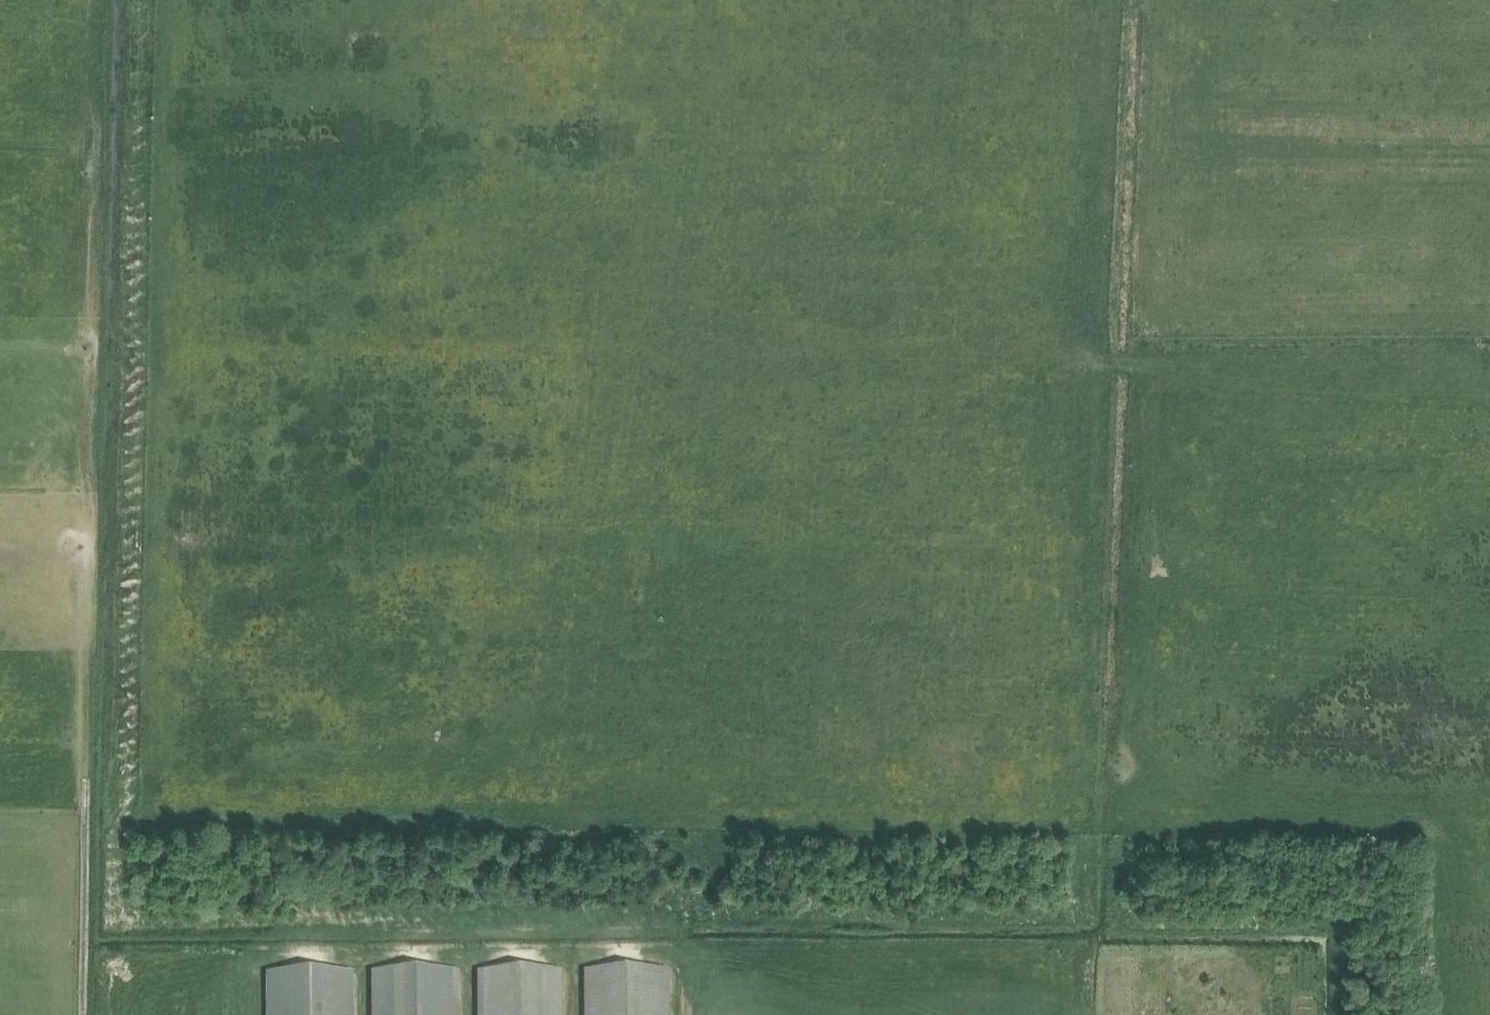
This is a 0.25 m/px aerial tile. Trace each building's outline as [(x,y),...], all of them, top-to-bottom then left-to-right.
[(671,972),(586,973),(586,1014),(671,1014),(671,972)] [(564,974),(480,975),(480,1014),(564,1014),(564,974)] [(460,975),(374,975),(374,1014),(461,1014),(460,975)] [(355,976),(268,976),(269,1014),(355,1014),(355,976)]
